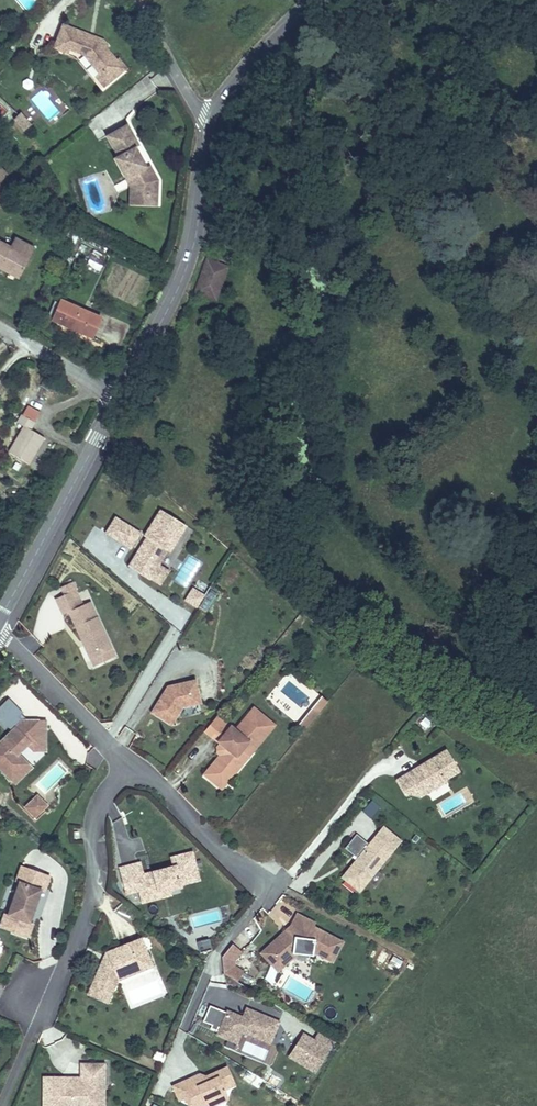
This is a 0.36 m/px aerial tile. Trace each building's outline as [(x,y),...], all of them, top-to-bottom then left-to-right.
[(110,78),(123,67),(114,57),(122,49),(111,35),(112,33),(103,30),(102,34),(88,29),(89,25),(70,17),(60,42),(75,47),(77,42),(90,46),(103,61),(99,66),(110,78)] [(103,30),(89,25),(88,29),(102,34),(103,30)] [(114,57),(123,67),(133,59),(124,48),(122,49),(114,57)] [(19,112),(15,115),(0,98),(0,116),(8,125),(11,121),(22,134),(31,126),(19,112)] [(36,118),(27,107),(21,113),(30,124),(36,118)] [(124,159),(134,173),(140,169),(151,184),(150,193),(171,194),(173,172),(165,161),(162,163),(154,151),(152,153),(146,145),(152,140),(139,121),(116,136),(128,155),(124,159)] [(0,155),(0,167),(5,172),(11,165),(0,155)] [(1,198),(16,181),(5,172),(0,167),(0,198),(1,198)] [(140,169),(134,173),(141,182),(139,199),(171,202),(171,194),(150,193),(151,184),(140,169)] [(39,238),(18,228),(14,236),(35,246),(39,238)] [(0,229),(0,256),(4,258),(5,255),(13,259),(12,262),(25,268),(35,246),(14,236),(0,229)] [(214,299),(227,264),(206,257),(194,292),(214,299)] [(111,312),(68,291),(57,313),(100,335),(111,312)] [(12,444),(34,458),(50,432),(36,425),(40,416),(25,408),(20,414),(26,419),(12,444)] [(158,523),(164,514),(160,512),(155,520),(158,523)] [(145,539),(131,561),(137,564),(138,562),(143,565),(136,574),(147,581),(148,580),(158,586),(166,573),(157,567),(166,553),(165,552),(176,535),(178,537),(180,538),(185,529),(164,514),(158,523),(155,520),(143,538),(145,539)] [(129,549),(139,534),(115,518),(105,533),(129,549)] [(176,535),(165,552),(166,553),(167,553),(178,537),(176,535)] [(131,561),(127,568),(136,574),(143,565),(138,562),(137,564),(131,561)] [(67,597),(59,600),(66,616),(72,614),(93,661),(114,651),(92,604),(85,607),(75,584),(64,588),(67,597)] [(193,602),(196,596),(192,594),(188,599),(193,602)] [(196,613),(203,601),(196,596),(193,602),(188,599),(184,605),(196,613)] [(114,651),(93,661),(97,668),(118,659),(114,651)] [(197,684),(169,690),(153,716),(173,728),(184,711),(202,706),(197,684)] [(317,720),(329,705),(322,699),(310,715),(317,720)] [(30,748),(31,746),(40,746),(40,724),(30,725),(25,725),(20,720),(23,717),(25,716),(10,702),(0,712),(0,726),(8,733),(10,730),(15,734),(0,750),(0,768),(15,782),(30,767),(20,757),(30,748)] [(244,767),(276,728),(254,711),(249,717),(263,729),(256,738),(260,742),(254,749),(250,746),(237,762),(244,767)] [(306,733),(317,720),(310,715),(300,728),(306,733)] [(237,762),(250,746),(254,749),(260,742),(256,738),(263,729),(249,717),(236,733),(219,719),(206,735),(221,748),(224,749),(222,751),(223,756),(221,758),(205,778),(223,793),(244,767),(237,762)] [(31,746),(30,748),(36,753),(48,753),(47,724),(40,724),(40,746),(31,746)] [(445,785),(459,777),(446,755),(420,771),(422,775),(416,779),(414,777),(411,776),(396,785),(405,801),(409,799),(422,791),(427,798),(446,787),(445,785)] [(427,798),(422,791),(409,799),(419,803),(427,798)] [(50,808),(44,803),(41,806),(38,803),(31,810),(39,819),(50,808)] [(367,880),(385,858),(388,861),(400,846),(383,833),(369,850),(356,839),(345,853),(358,864),(343,882),(360,896),(370,883),(367,880)] [(142,867),(122,872),(129,898),(142,895),(148,893),(150,900),(161,897),(161,894),(171,892),(171,894),(183,891),(182,885),(200,880),(194,856),(174,862),(176,871),(155,876),(156,880),(146,882),(145,879),(142,867)] [(370,883),(388,861),(385,858),(367,880),(370,883)] [(32,924),(44,892),(47,894),(53,878),(25,867),(19,882),(23,884),(10,917),(19,920),(14,933),(31,940),(36,925),(32,924)] [(200,880),(182,885),(183,891),(202,886),(200,880)] [(148,893),(142,895),(145,907),(173,899),(171,894),(171,892),(161,894),(161,897),(150,900),(148,893)] [(14,933),(19,920),(10,917),(7,916),(2,929),(14,933)] [(283,940),(264,957),(273,967),(278,962),(284,968),(295,957),(298,958),(315,960),(315,955),(335,965),(344,946),(315,931),(316,927),(300,919),(294,930),(289,939),(285,943),(283,940)] [(294,930),(283,940),(285,943),(289,939),(294,930)] [(222,946),(219,936),(206,939),(208,950),(222,946)] [(147,949),(144,940),(130,945),(134,954),(147,949)] [(90,995),(110,1004),(119,982),(127,979),(124,973),(139,967),(141,973),(155,968),(147,949),(134,954),(130,945),(108,954),(112,963),(110,968),(103,965),(90,995)] [(227,976),(239,984),(246,974),(237,968),(236,962),(244,952),(235,945),(225,958),(227,976)] [(112,963),(108,954),(103,965),(110,968),(112,963)] [(392,955),(388,962),(398,967),(402,959),(392,955)] [(278,962),(273,967),(280,974),(298,958),(295,957),(284,968),(278,962)] [(124,973),(127,979),(141,973),(139,967),(124,973)] [(216,1027),(222,1011),(214,1007),(207,1024),(216,1027)] [(274,1045),(283,1023),(258,1013),(256,1016),(249,1013),(247,1019),(231,1012),(230,1014),(222,1011),(216,1027),(214,1030),(223,1033),(221,1037),(233,1042),(238,1030),(246,1033),(274,1045)] [(241,1045),(246,1033),(238,1030),(233,1042),(241,1045)] [(315,1078),(330,1055),(315,1045),(305,1038),(289,1061),(315,1078)] [(315,1045),(330,1055),(335,1048),(320,1038),(315,1045)] [(155,1049),(152,1058),(163,1061),(166,1053),(155,1049)] [(46,1078),(45,1105),(98,1105),(98,1090),(106,1090),(107,1066),(83,1066),(83,1079),(83,1082),(68,1082),(68,1079),(46,1078)] [(261,1079),(277,1088),(283,1077),(267,1068),(261,1079)] [(228,1090),(239,1085),(231,1069),(210,1078),(200,1082),(193,1080),(177,1087),(183,1102),(192,1098),(196,1105),(204,1105),(206,1105),(208,1105),(218,1105),(225,1103),(222,1096),(229,1093),(228,1090)] [(106,1090),(98,1090),(98,1105),(106,1105),(106,1090)] [(232,1099),(229,1093),(222,1096),(225,1103),(232,1099)]
